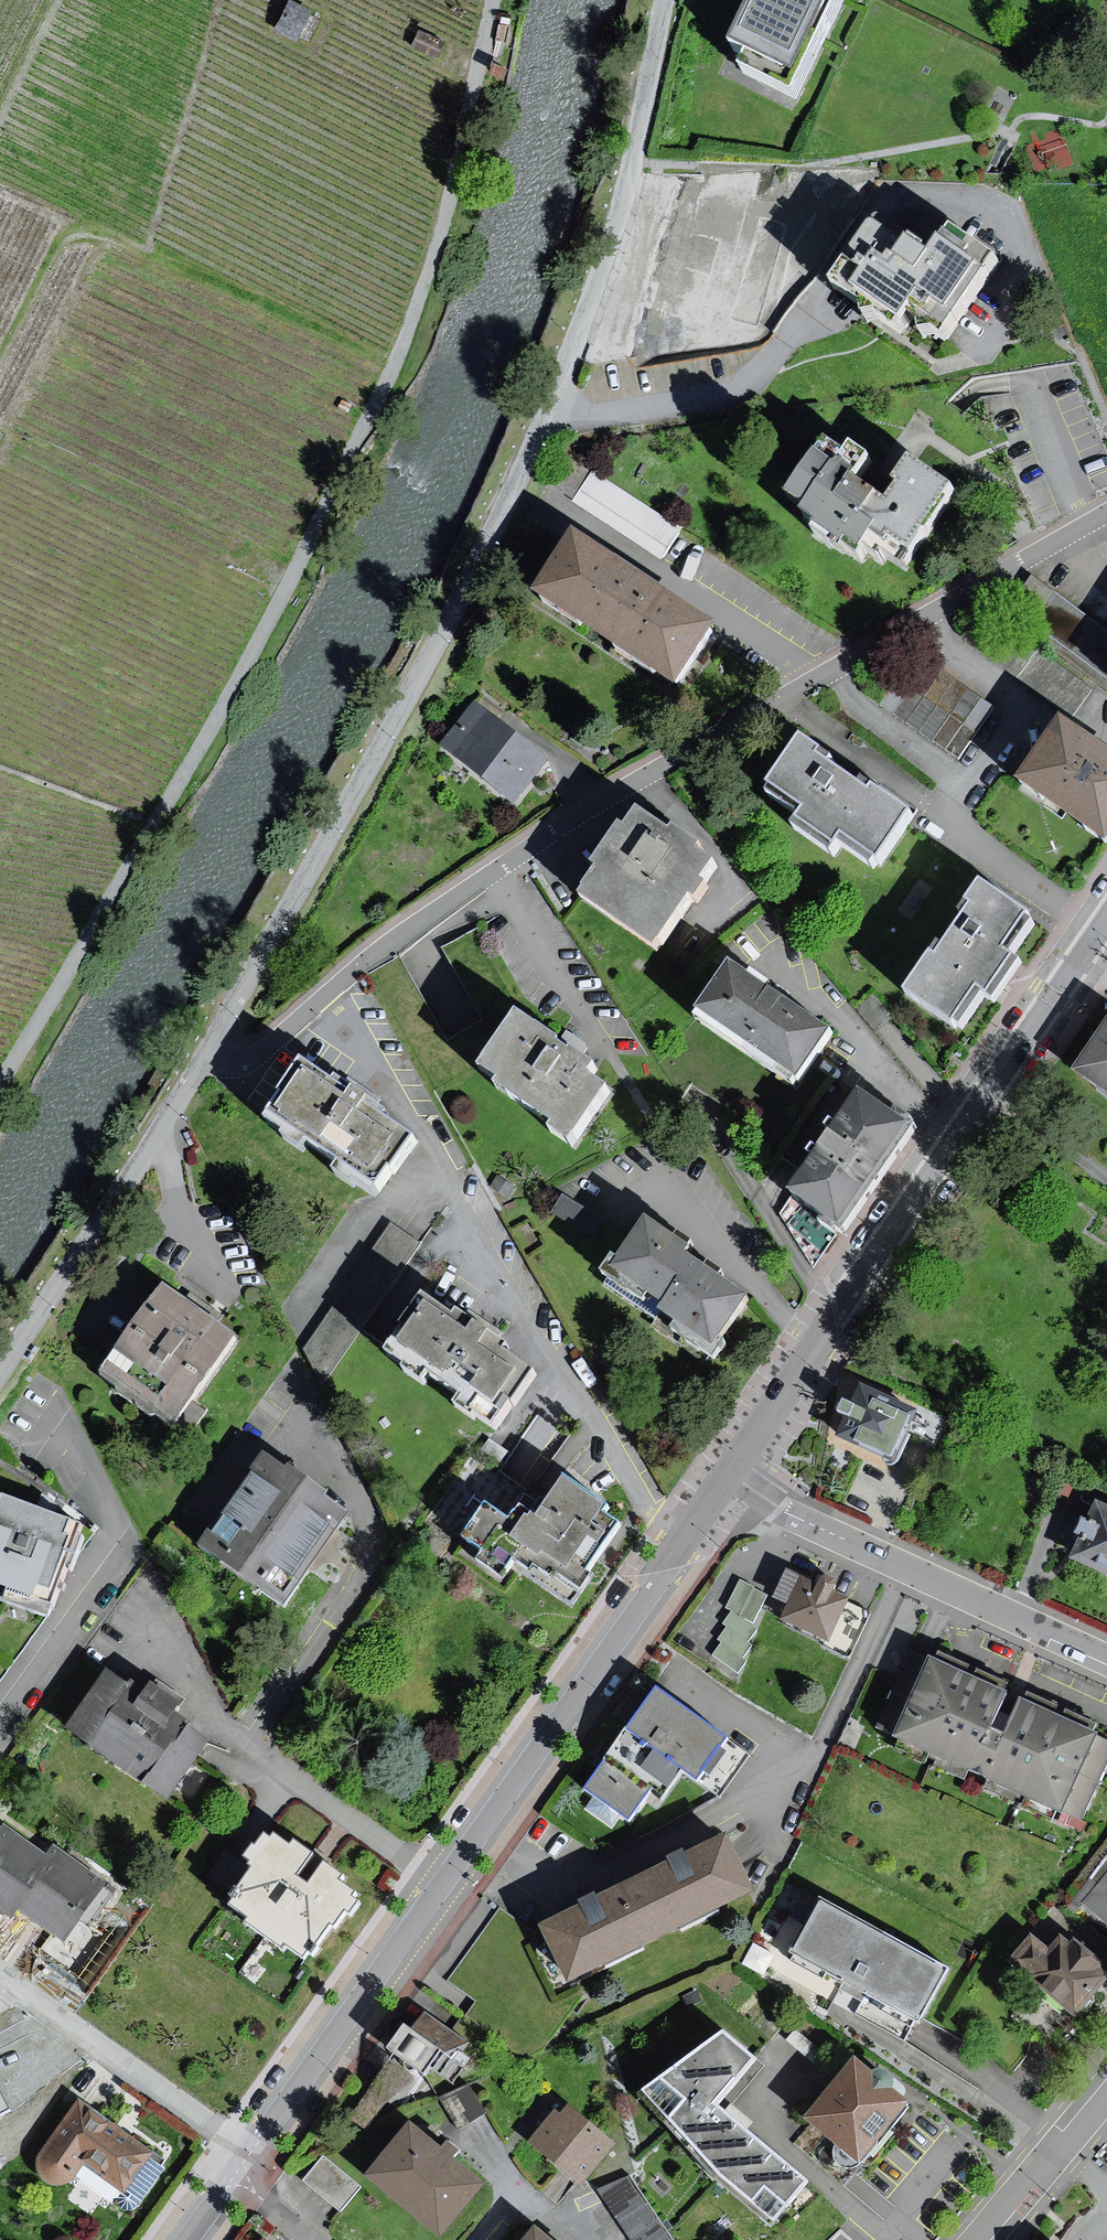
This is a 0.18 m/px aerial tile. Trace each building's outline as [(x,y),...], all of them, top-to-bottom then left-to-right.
[(742,56),(807,88),(821,60),(826,62),(857,0),(770,0),(742,56)] [(309,12),(290,2),(276,27),(296,37),(309,12)] [(419,31),(412,48),(436,58),(443,41),(419,31)] [(713,273),(746,290),(782,220),(756,207),(752,214),(725,201),(720,210),(700,200),(679,240),(720,261),(713,273)] [(889,226),(841,296),(911,343),(924,323),(957,346),(1009,269),(964,239),(947,265),(889,226)] [(759,287),(735,324),(759,339),(783,302),(759,287)] [(342,400),(338,407),(347,412),(351,405),(342,400)] [(966,502),(924,472),(908,495),(914,500),(903,516),(866,490),(881,469),(863,456),(858,464),(840,451),(799,508),(818,521),(812,529),(853,558),(857,553),(873,565),(883,551),(911,571),(917,562),(921,564),(966,502)] [(593,474),(576,501),(663,556),(680,529),(593,474)] [(570,533),(536,587),(675,674),(709,621),(639,577),(570,533)] [(939,667),(908,721),(964,753),(995,699),(939,667)] [(476,704),(444,743),(513,798),(545,758),(476,704)] [(1061,717),(1020,774),(1103,832),(1106,827),(1106,749),(1102,746),(1061,717)] [(831,762),(812,748),(779,796),(815,821),(808,832),(846,858),(853,848),(889,873),(923,825),(885,798),(880,806),(827,768),(831,762)] [(681,847),(650,825),(637,843),(630,839),(603,878),(609,883),(590,909),(667,963),(716,894),(712,892),(724,876),(709,865),(713,859),(686,840),(681,847)] [(1038,925),(989,893),(976,913),(984,918),(949,971),(939,965),(914,1003),(964,1036),(987,1001),(998,1008),(1025,968),(1014,961),(1038,925)] [(739,974),(705,1024),(804,1091),(838,1041),(739,974)] [(527,1027),(489,1081),(510,1095),(506,1100),(563,1139),(560,1144),(582,1159),(621,1103),(601,1090),(608,1079),(584,1062),(580,1067),(569,1060),(571,1057),(527,1027)] [(1079,1083),(1106,1102),(1106,1042),(1079,1083)] [(314,1075),(274,1133),(314,1160),(320,1153),(351,1174),(345,1182),(386,1210),(426,1152),(375,1117),(383,1105),(349,1082),(341,1094),(314,1075)] [(854,1238),(923,1139),(863,1097),(794,1196),(854,1238)] [(554,1209),(596,1233),(606,1216),(565,1192),(554,1209)] [(705,1253),(660,1223),(624,1275),(674,1309),(670,1315),(725,1352),(760,1301),(700,1261),(705,1253)] [(420,1249),(391,1232),(304,1356),(322,1390),(420,1249)] [(245,1337),(172,1289),(112,1379),(185,1427),(245,1337)] [(462,1317),(431,1297),(393,1353),(440,1384),(443,1378),(477,1400),(471,1410),(504,1432),(544,1372),(514,1352),(519,1344),(466,1309),(462,1317)] [(921,1418),(864,1390),(838,1444),(896,1471),(921,1418)] [(355,1518),(273,1454),(202,1544),(285,1608),(355,1518)] [(492,1505),(469,1538),(487,1550),(479,1560),(506,1579),(518,1561),(533,1571),(537,1565),(559,1581),(562,1575),(587,1592),(600,1574),(595,1570),(628,1524),(617,1516),(621,1509),(574,1476),(545,1518),(527,1505),(515,1521),(492,1505)] [(1083,1486),(1067,1479),(1057,1503),(1074,1510),(1083,1486)] [(56,1617),(89,1525),(0,1493),(0,1597),(56,1617)] [(1098,1501),(1090,1520),(1080,1515),(1072,1533),(1082,1537),(1072,1559),(1106,1575),(1106,1505),(1098,1501)] [(845,1652),(862,1617),(855,1613),(859,1604),(833,1592),(838,1582),(821,1574),(816,1583),(785,1568),(771,1597),(788,1604),(780,1621),(845,1652)] [(753,1586),(740,1579),(725,1607),(732,1610),(723,1623),(727,1627),(718,1639),(721,1642),(712,1655),(738,1673),(747,1661),(743,1658),(752,1645),(748,1642),(758,1629),(752,1625),(768,1595),(752,1588),(753,1586)] [(891,1737),(1061,1813),(1083,1823),(1098,1788),(1106,1769),(1106,1738),(1096,1733),(1019,1699),(1003,1733),(990,1727),(1006,1692),(928,1657),(908,1648),(872,1728),(891,1737)] [(110,1666),(69,1726),(172,1796),(214,1735),(180,1711),(187,1700),(155,1678),(146,1691),(110,1666)] [(755,1750),(664,1684),(589,1787),(633,1819),(654,1789),(669,1799),(690,1770),(723,1794),(755,1750)] [(0,1837),(0,1902),(22,1918),(28,1910),(70,1941),(114,1881),(69,1848),(61,1859),(11,1823),(0,1837)] [(546,1921),(575,1979),(763,1887),(734,1829),(546,1921)] [(290,1941),(308,1953),(319,1936),(324,1940),(335,1925),(338,1927),(349,1912),(354,1915),(365,1899),(359,1895),(363,1889),(347,1878),(351,1873),(331,1860),(317,1881),(307,1874),(322,1851),(303,1838),(300,1843),(283,1832),(281,1836),(272,1830),(251,1860),(258,1864),(235,1899),(254,1912),(247,1921),(286,1947),(290,1941)] [(220,1845),(205,1877),(238,1892),(253,1861),(220,1845)] [(1106,1920),(1106,1871),(1083,1901),(1106,1920)] [(950,1963),(827,1897),(799,1949),(922,2015),(950,1963)] [(1012,1949),(1078,2005),(1106,1972),(1106,1960),(1064,1923),(1052,1937),(1035,1922),(1012,1949)] [(400,2021),(384,2045),(421,2070),(426,2063),(452,2081),(463,2064),(456,2059),(467,2043),(422,2012),(410,2028),(400,2021)] [(761,2052),(732,2029),(650,2086),(728,2171),(782,2213),(813,2174),(723,2099),(761,2052)] [(881,2067),(862,2052),(813,2113),(866,2156),(915,2095),(900,2082),(900,2071),(889,2065),(881,2067)] [(485,2111),(470,2082),(442,2095),(456,2125),(485,2111)] [(543,2084),(534,2095),(546,2104),(555,2093),(543,2084)] [(159,2149),(85,2095),(43,2159),(43,2167),(50,2178),(64,2181),(77,2176),(89,2160),(128,2190),(159,2149)] [(569,2095),(535,2134),(587,2180),(621,2141),(569,2095)] [(415,2116),(371,2171),(450,2233),(494,2178),(461,2152),(466,2145),(454,2135),(448,2143),(415,2116)] [(326,2150),(305,2175),(345,2207),(366,2182),(326,2150)] [(639,2167),(607,2182),(633,2239),(673,2239),(639,2167)] [(729,2229),(722,2218),(706,2227),(713,2239),(729,2229)] [(527,2239),(564,2239),(541,2222),(527,2239)]
